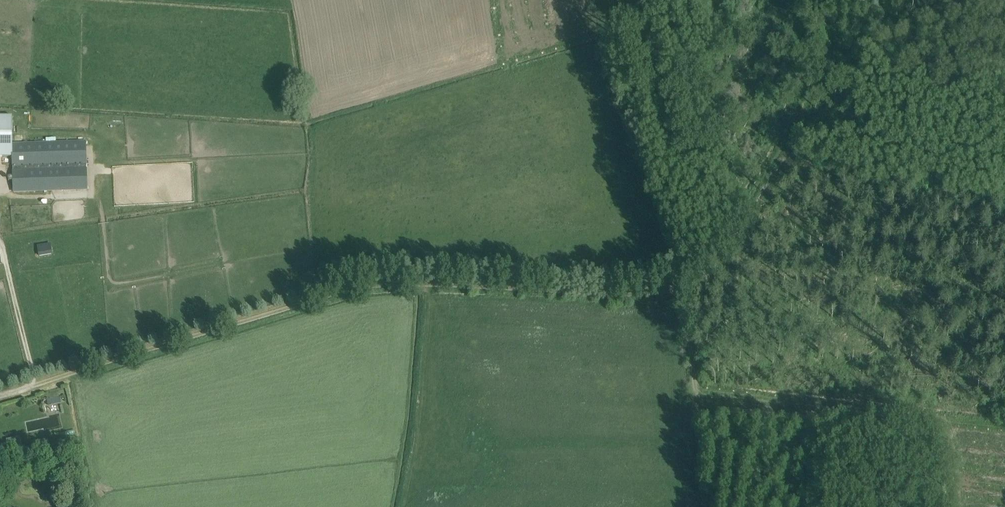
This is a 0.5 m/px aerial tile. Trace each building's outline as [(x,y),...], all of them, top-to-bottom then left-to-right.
[(12,116),(0,116),(0,156),(12,157),(12,144),(12,116)] [(12,144),(12,157),(14,192),(87,189),(86,142),(12,144)] [(53,254),(51,242),(37,245),(39,256),(53,254)] [(16,441),(0,445),(0,452),(17,448),(16,441)]
